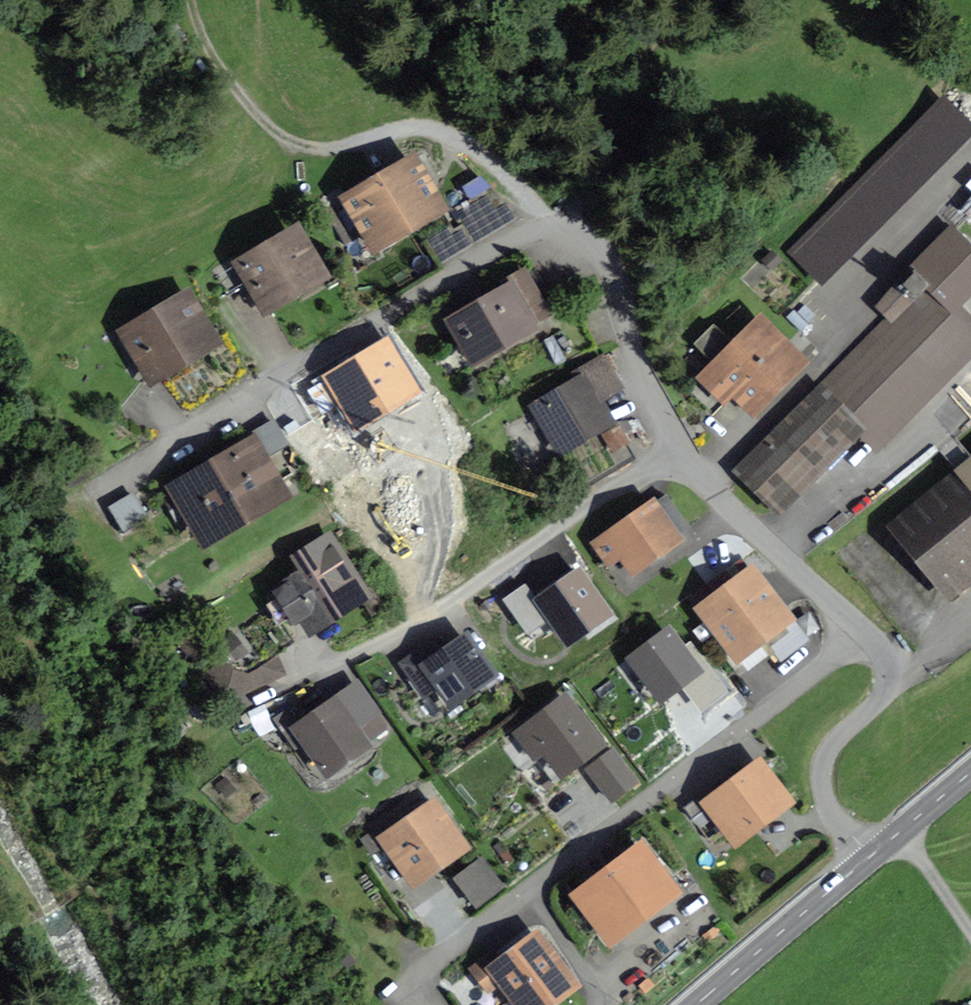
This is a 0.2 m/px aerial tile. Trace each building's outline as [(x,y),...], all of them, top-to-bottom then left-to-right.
[(787,252),(821,285),(970,134),(970,125),(942,96),(787,252)] [(424,220),(441,210),(414,166),(369,193),(365,187),(325,211),(345,246),(367,233),(370,238),(386,229),(389,234),(421,215),(424,220)] [(425,228),(444,263),(517,224),(498,190),(425,228)] [(952,234),(879,307),(893,321),(741,474),(774,506),(856,424),(877,445),(970,350),(970,325),(949,304),(970,282),(970,253),(952,234)] [(318,274),(295,235),(243,266),(266,304),(318,274)] [(531,270),(505,285),(508,290),(452,322),(474,361),(530,329),(520,311),(546,296),(531,270)] [(131,330),(156,371),(204,342),(193,323),(199,319),(186,297),(131,330)] [(544,324),(564,364),(597,348),(576,308),(544,324)] [(794,361),(758,326),(705,381),(722,398),(734,386),(752,405),(794,361)] [(547,429),(552,426),(562,444),(604,420),(582,382),(581,383),(535,410),(547,429)] [(560,451),(562,444),(552,426),(547,429),(535,410),(506,427),(530,469),(560,451)] [(275,420),(259,429),(273,453),(289,443),(275,420)] [(608,427),(567,451),(586,483),(627,459),(608,427)] [(251,446),(177,489),(204,535),(278,493),(251,446)] [(892,527),(945,593),(970,572),(970,462),(892,527)] [(666,495),(610,535),(633,568),(689,528),(666,495)] [(133,496),(111,509),(124,531),(146,518),(133,496)] [(335,556),(275,597),(291,620),(303,613),(311,624),(359,593),(335,556)] [(735,671),(758,653),(751,643),(786,617),(752,573),(703,611),(724,639),(716,646),(735,671)] [(273,609),(218,648),(230,663),(249,669),(292,638),(273,609)] [(627,651),(655,701),(703,674),(676,624),(627,651)] [(773,649),(783,661),(809,640),(798,628),(773,649)] [(490,672),(467,639),(444,655),(434,641),(402,664),(424,695),(438,685),(449,701),(490,672)] [(701,712),(729,690),(715,673),(687,695),(701,712)] [(327,769),(362,744),(352,729),(376,712),(360,688),(299,730),(327,769)] [(600,747),(565,702),(519,737),(554,782),(600,747)] [(373,740),(390,730),(381,716),(365,726),(373,740)] [(613,804),(642,782),(615,747),(586,770),(613,804)] [(736,838),(783,801),(758,768),(734,786),(726,776),(684,808),(692,819),(710,804),(736,838)] [(458,846),(431,808),(387,838),(381,829),(362,841),(378,864),(396,851),(414,876),(458,846)] [(486,868),(469,844),(446,861),(462,884),(486,868)] [(642,850),(610,874),(639,912),(671,888),(642,850)] [(608,936),(639,912),(610,874),(579,898),(608,936)] [(521,1004),(541,1004),(570,982),(537,938),(494,970),(521,1004)]
